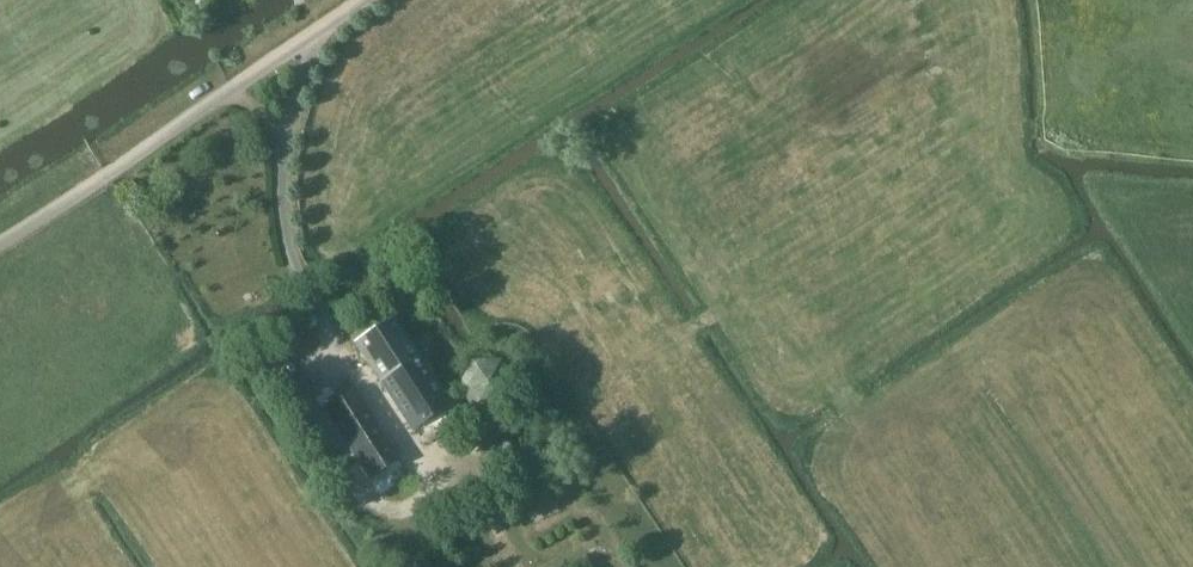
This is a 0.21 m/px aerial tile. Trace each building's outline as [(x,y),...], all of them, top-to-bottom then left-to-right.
[(411,431),(450,406),(394,319),(355,344),(411,431)] [(501,360),(472,361),(459,386),(474,412),(505,411),(516,383),(501,360)] [(354,391),(309,421),(330,453),(347,441),(369,477),(397,459),(354,391)]
